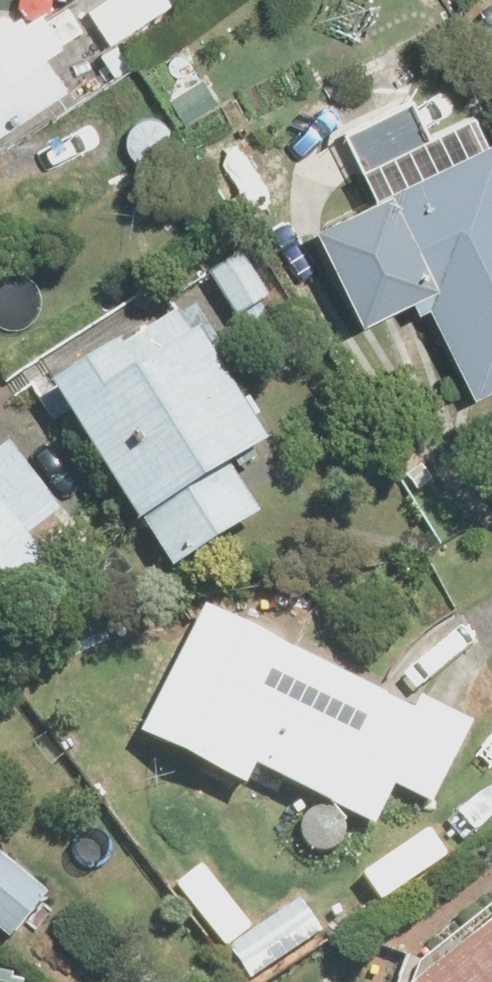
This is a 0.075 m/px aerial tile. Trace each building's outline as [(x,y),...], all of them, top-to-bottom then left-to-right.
[(53,101),(16,28),(0,35),(0,129),(53,101)] [(224,101),(193,48),(168,62),(179,82),(164,91),(183,125),(224,101)] [(491,135),(308,230),(350,327),(407,301),(461,407),(491,392),(491,136),(491,135)] [(229,250),(184,276),(217,332),(262,305),(229,250)] [(198,321),(52,408),(162,578),(260,514),(237,471),(277,449),(198,321)] [(76,546),(0,452),(0,607),(76,546)] [(406,705),(205,608),(172,669),(208,689),(186,730),(383,831),(403,788),(426,799),(463,719),(411,695),(406,705)] [(2,943),(42,897),(0,861),(0,941),(2,943)] [(300,898),(226,947),(249,981),(262,981),(327,939),(300,898)] [(404,981),(491,981),(491,926),(404,981)]
